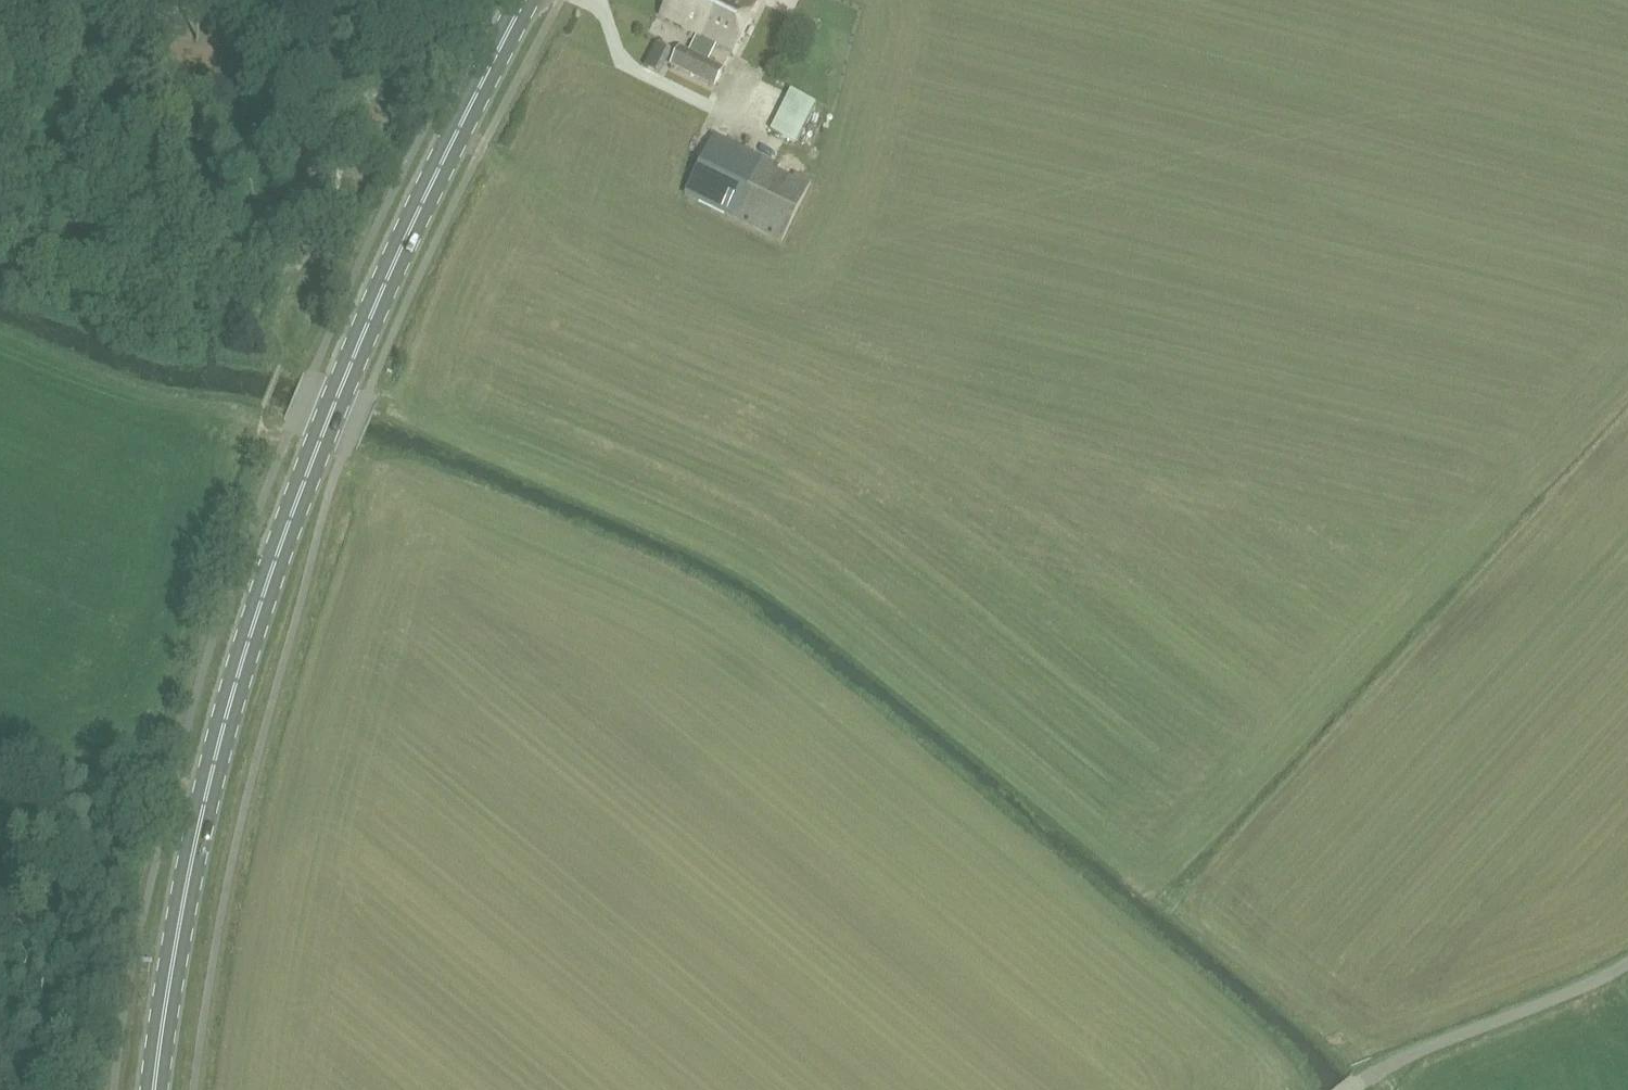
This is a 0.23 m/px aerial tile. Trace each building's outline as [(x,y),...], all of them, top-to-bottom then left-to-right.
[(733,51),(755,4),(747,0),(670,0),(662,16),(733,51)] [(715,87),(724,67),(681,47),(671,66),(715,87)] [(815,103),(790,91),(770,129),(796,142),(815,103)] [(784,243),(813,183),(717,135),(687,195),(784,243)]
